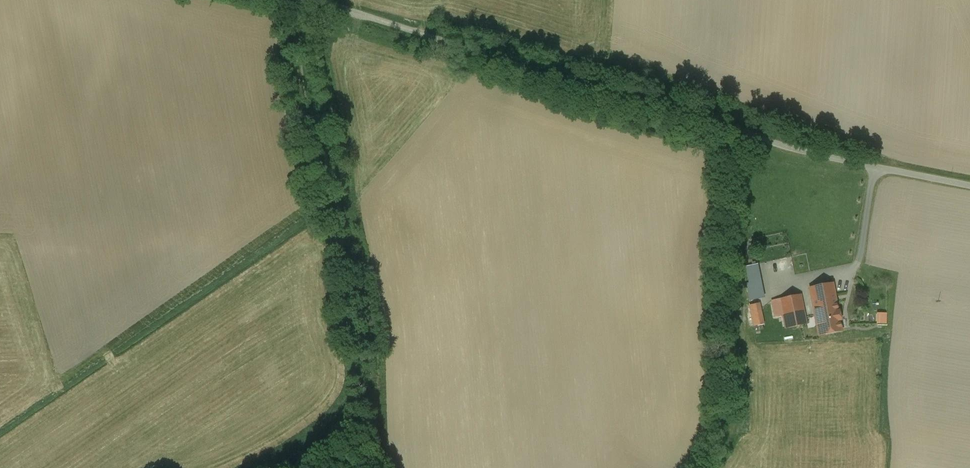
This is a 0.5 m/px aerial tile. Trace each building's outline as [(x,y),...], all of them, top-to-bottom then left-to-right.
[(756,265),(746,267),(749,285),(747,285),(750,301),(752,300),(763,298),(756,265)] [(832,284),(809,289),(818,334),(841,329),(839,320),(841,320),(839,311),(838,311),(832,284)] [(800,295),(771,301),(774,317),(781,316),(781,315),(782,315),(785,329),(806,325),(800,295)] [(751,305),(749,306),(745,307),(749,327),(763,324),(759,304),(753,305),(751,305)]
